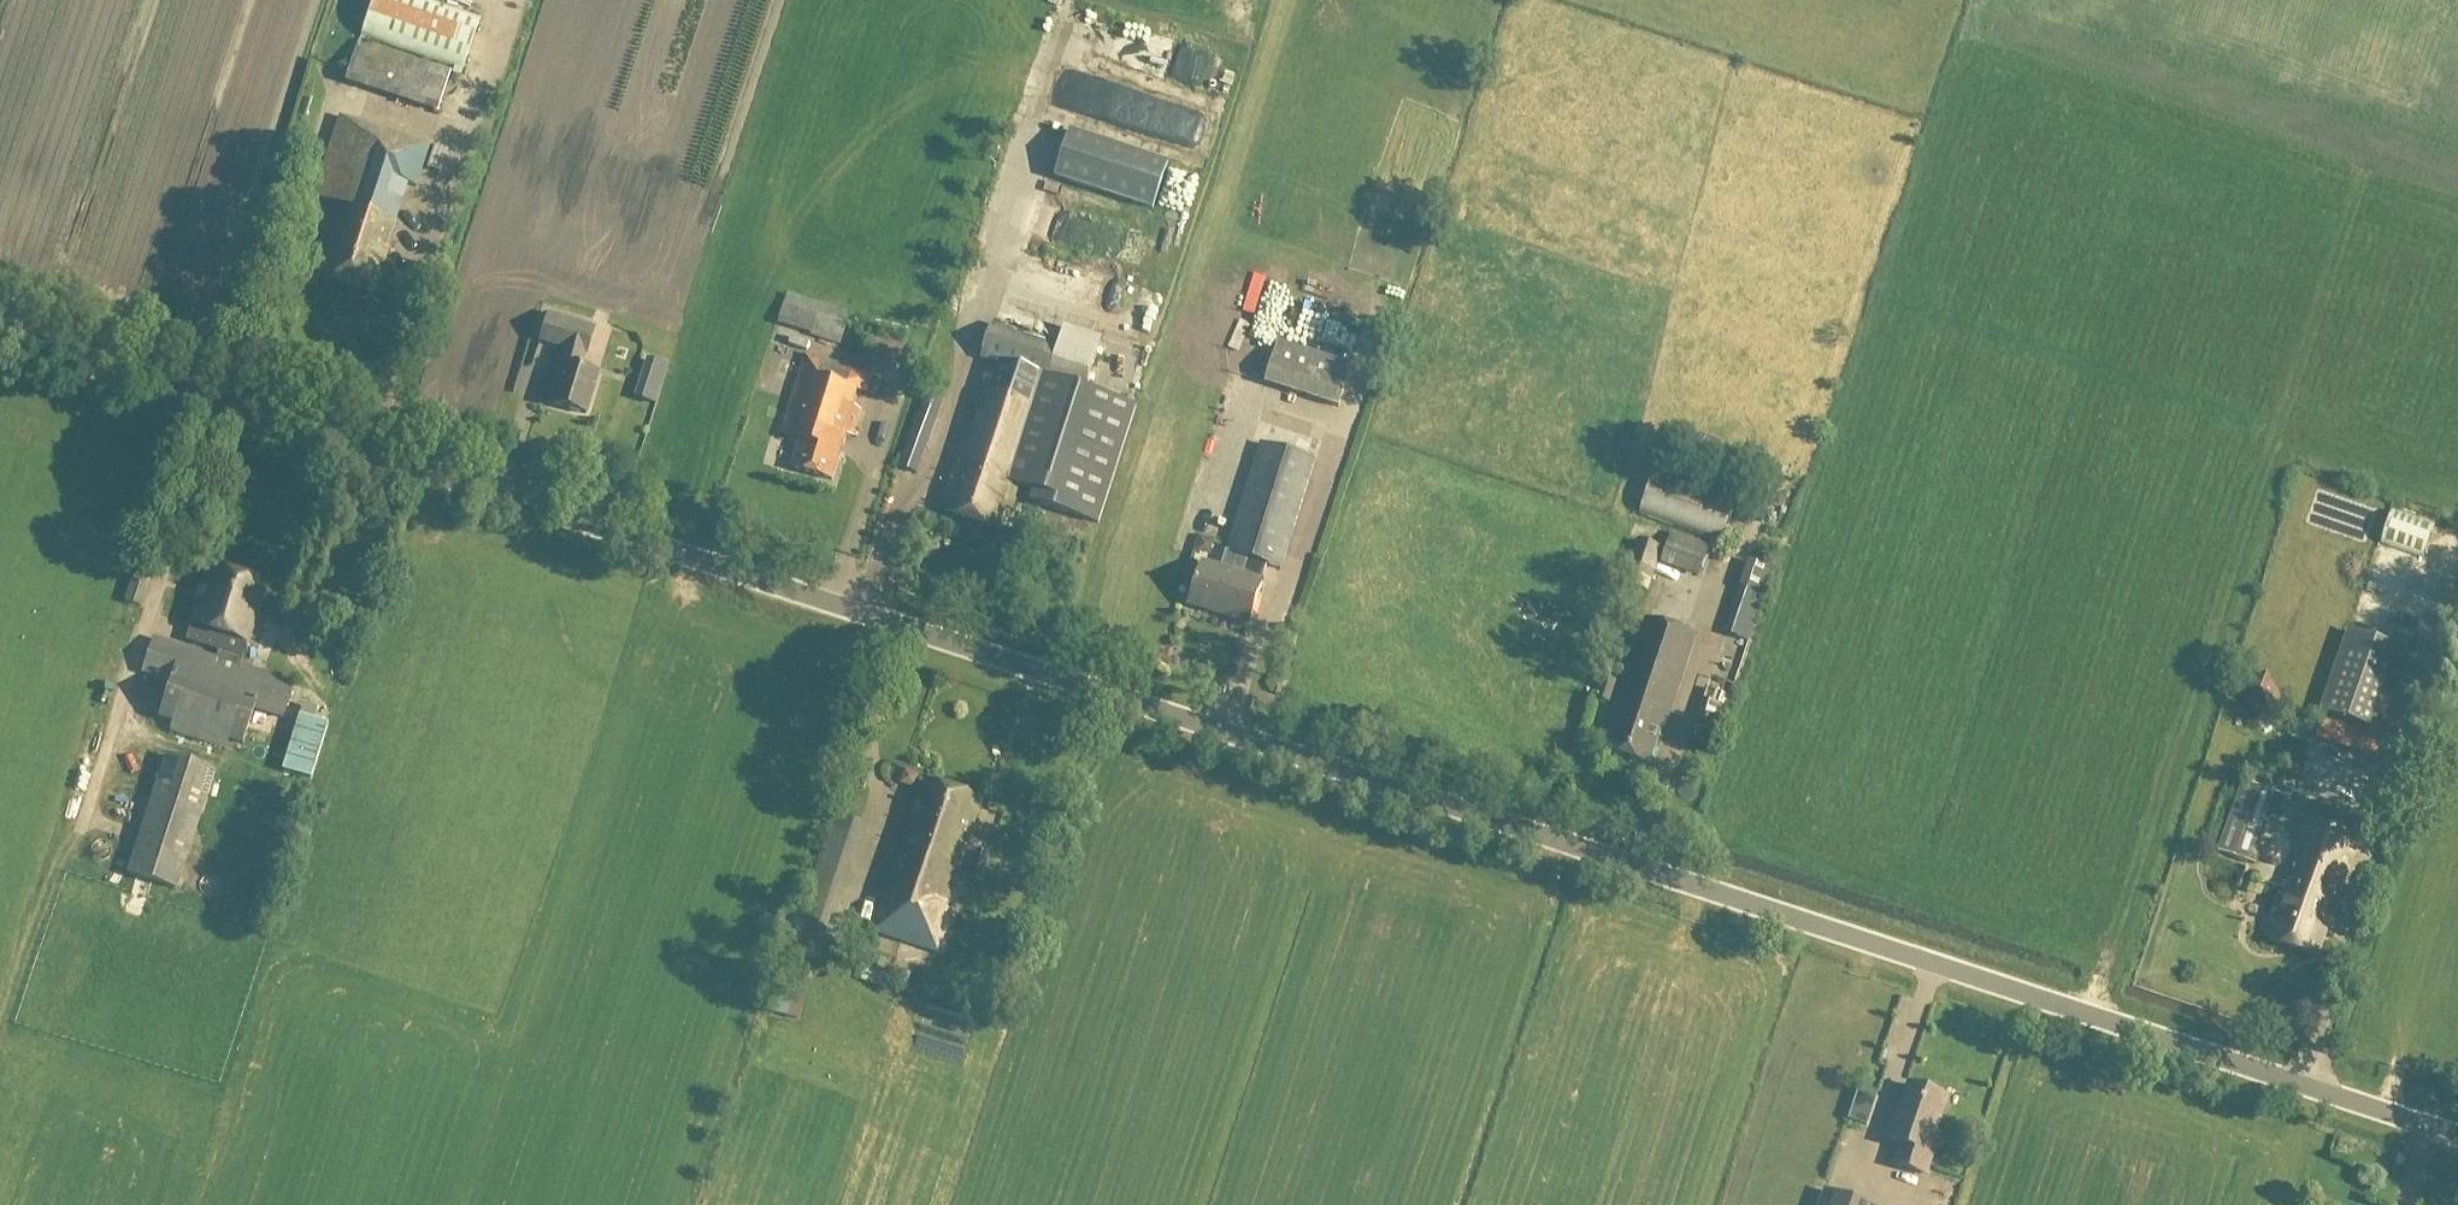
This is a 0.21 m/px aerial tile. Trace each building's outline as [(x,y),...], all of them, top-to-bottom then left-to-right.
[(462,61),(476,19),(418,0),(370,0),(357,39),(451,71),(450,76),(457,78),(462,61)] [(390,60),(376,95),(426,114),(440,79),(390,60)] [(424,146),(334,119),(310,200),(339,209),(319,277),(370,292),(395,210),(399,211),(406,188),(411,189),(424,146)] [(1167,168),(1071,136),(1056,182),(1152,213),(1167,168)] [(438,176),(445,150),(431,146),(424,173),(438,176)] [(1133,243),(1008,203),(1002,224),(1126,264),(1133,243)] [(836,345),(845,317),(783,299),(775,327),(836,345)] [(590,332),(544,318),(536,345),(558,351),(551,376),(553,377),(544,408),(581,419),(594,377),(577,372),(581,358),(582,359),(590,332)] [(887,366),(893,323),(867,319),(861,363),(887,366)] [(1055,349),(989,327),(979,356),(996,362),(985,397),(976,394),(936,515),(993,533),(1001,509),(1009,511),(1016,488),(1031,493),(1028,503),(1095,525),(1132,408),(1081,392),(1097,343),(1061,330),(1055,349)] [(1335,410),(1348,369),(1276,345),(1262,387),(1335,410)] [(862,395),(868,378),(801,357),(775,437),(797,444),(789,468),(829,481),(844,437),(848,438),(857,414),(850,408),(855,395),(862,395)] [(647,364),(635,401),(653,407),(665,370),(647,364)] [(914,479),(939,403),(921,397),(896,473),(914,479)] [(1277,572),(1310,465),(1256,448),(1216,573),(1198,567),(1186,609),(1246,627),(1258,585),(1257,585),(1262,567),(1277,572)] [(1637,514),(1719,543),(1730,510),(1648,481),(1637,514)] [(2378,545),(2420,561),(2432,528),(2390,512),(2378,545)] [(1696,579),(1706,552),(1668,539),(1659,566),(1696,579)] [(1643,594),(1658,553),(1633,544),(1617,585),(1643,594)] [(2457,579),(2457,578),(2457,554),(2445,570),(2457,579)] [(2359,573),(2409,583),(2412,567),(2362,556),(2359,573)] [(152,566),(143,563),(130,604),(139,607),(152,566)] [(1747,565),(1722,635),(1746,643),(1770,574),(1747,565)] [(238,670),(260,588),(205,573),(185,644),(215,653),(213,661),(150,642),(139,677),(165,685),(154,722),(167,726),(165,734),(223,751),(225,746),(239,750),(250,712),(280,721),(290,686),(238,670)] [(1661,735),(1692,639),(1642,624),(1610,717),(1615,718),(1603,756),(1645,769),(1656,734),(1661,735)] [(2375,731),(2402,654),(2346,634),(2319,712),(2375,731)] [(2236,688),(2254,721),(2258,719),(2262,726),(2273,720),(2270,714),(2283,706),(2265,673),(2236,688)] [(1599,679),(1592,702),(1609,707),(1617,685),(1599,679)] [(1715,733),(1723,709),(1700,701),(1692,725),(1715,733)] [(300,706),(297,717),(311,721),(314,711),(300,706)] [(307,781),(324,726),(311,721),(297,717),(279,772),(307,781)] [(2320,722),(2313,741),(2381,765),(2386,745),(2320,722)] [(171,891),(210,775),(163,759),(123,875),(171,891)] [(2240,783),(2215,853),(2252,867),(2276,797),(2289,801),(2295,781),(2274,774),(2274,775),(2251,767),(2245,785),(2240,783)] [(239,820),(248,823),(251,814),(242,811),(248,793),(212,781),(202,808),(239,820)] [(941,912),(978,801),(923,783),(917,802),(914,801),(909,818),(910,819),(889,882),(896,885),(892,899),(883,896),(871,932),(934,953),(947,914),(941,912)] [(2313,959),(2360,826),(2309,808),(2261,941),(2313,959)] [(986,856),(973,852),(965,877),(980,882),(986,856)] [(2250,895),(2255,881),(2246,878),(2242,892),(2250,895)] [(891,981),(898,984),(902,974),(883,968),(880,977),(891,981)] [(800,1003),(774,996),(769,1015),(795,1022),(800,1003)] [(1931,1138),(1945,1098),(1905,1084),(1891,1125),(1888,1124),(1882,1141),(1897,1146),(1890,1165),(1923,1177),(1936,1139),(1931,1138)] [(1821,1192),(1816,1204),(1859,1204),(1821,1192)]
